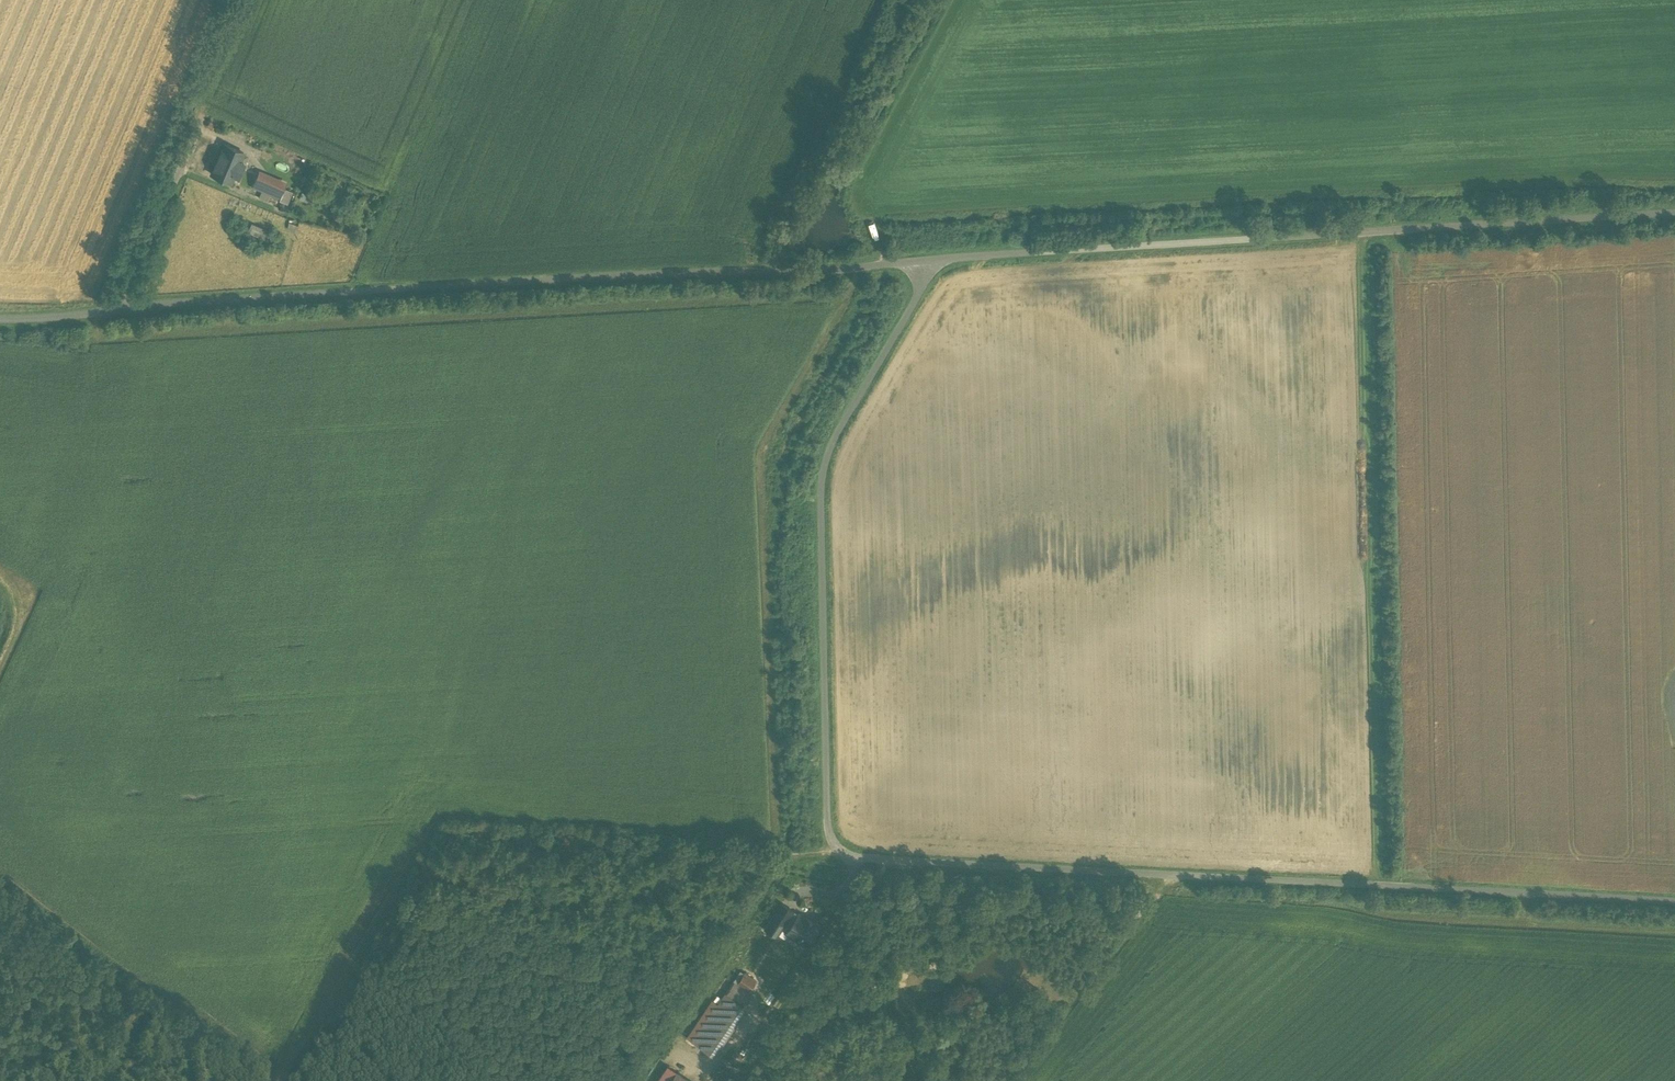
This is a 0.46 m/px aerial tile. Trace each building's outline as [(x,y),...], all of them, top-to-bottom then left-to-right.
[(244,152),(225,144),(212,174),(232,182),(244,152)] [(302,163),(273,151),(271,156),(299,168),(302,163)] [(257,176),(285,187),(287,182),(259,170),(257,176)] [(285,187),(257,176),(252,187),(281,199),(285,187)] [(794,909),(782,901),(764,928),(776,936),(794,909)] [(820,925),(799,913),(787,933),(807,946),(820,925)] [(757,979),(746,972),(739,982),(750,989),(757,979)] [(750,989),(739,982),(731,995),(742,1002),(750,989)] [(731,995),(727,992),(719,1004),(722,1006),(738,1016),(745,1005),(742,1002),(731,995)] [(738,1016),(722,1006),(697,1043),(715,1055),(740,1017),(738,1016)] [(678,1072),(667,1065),(657,1080),(672,1080),(678,1072)] [(678,1072),(672,1080),(691,1080),(678,1072)]
